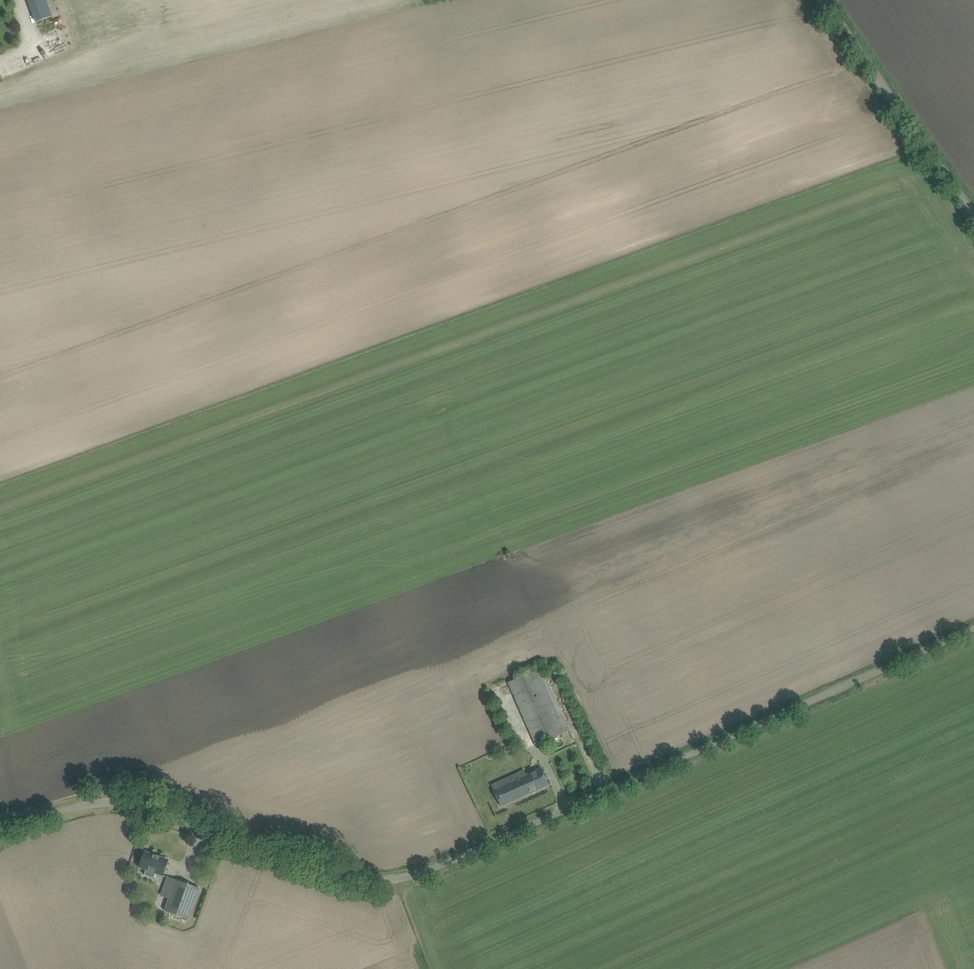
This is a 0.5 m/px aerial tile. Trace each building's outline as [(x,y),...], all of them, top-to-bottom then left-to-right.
[(37,21),(63,12),(63,13),(114,1),(113,0),(29,0),(37,21)] [(509,683),(536,744),(565,731),(538,670),(509,683)] [(525,770),(491,785),(501,806),(549,784),(542,768),(527,775),(525,770)] [(146,869),(144,875),(154,878),(156,872),(163,875),(168,860),(145,851),(139,866),(146,869)] [(165,911),(188,919),(196,898),(200,888),(167,876),(160,896),(169,899),(165,911)]
